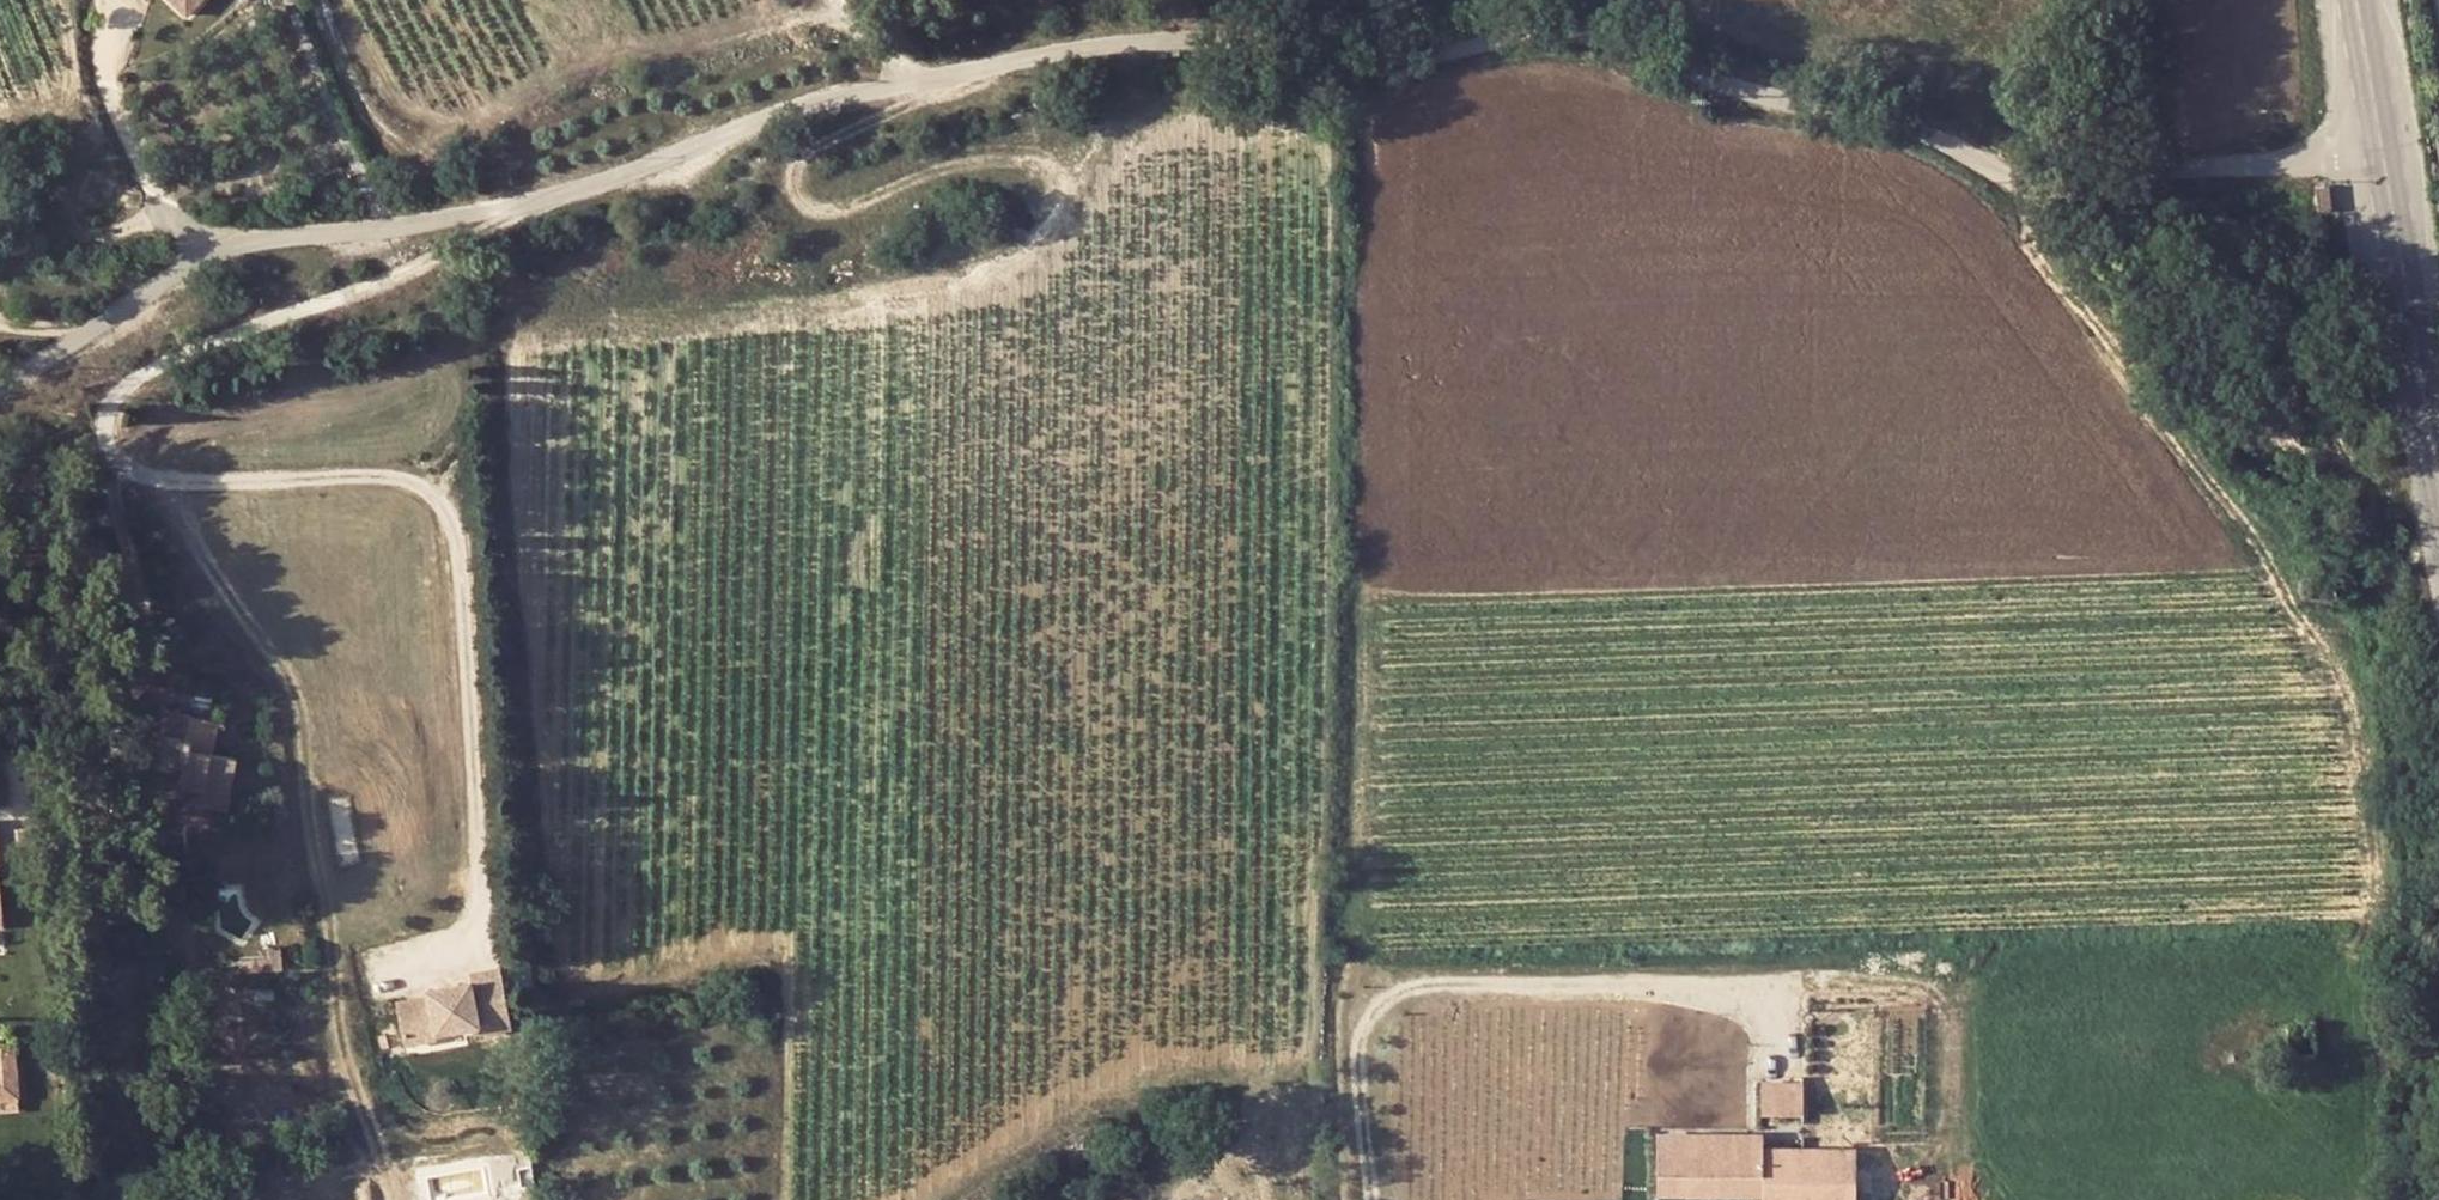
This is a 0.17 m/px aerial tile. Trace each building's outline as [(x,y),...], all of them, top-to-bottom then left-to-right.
[(181,10),(192,0),(171,0),(181,10)] [(167,712),(171,689),(150,685),(142,732),(153,735),(195,743),(191,769),(184,768),(180,788),(201,792),(203,792),(204,789),(230,794),(236,761),(213,756),(219,724),(167,712)] [(195,743),(153,735),(151,762),(184,768),(191,769),(195,743)] [(201,792),(198,808),(226,813),(230,794),(204,789),(203,792),(201,792)] [(269,956),(240,959),(241,971),(283,968),(281,947),(268,948),(269,956)] [(503,982),(473,983),(473,992),(473,1011),(503,1010),(503,982)] [(437,999),(395,1000),(397,1044),(429,1043),(429,1037),(473,1036),(472,1023),(504,1022),(503,1010),(473,1011),(473,992),(437,993),(437,999)] [(504,1022),(472,1023),(473,1043),(504,1043),(504,1022)] [(0,1050),(0,1103),(22,1102),(18,1049),(0,1050)] [(1766,1109),(1807,1110),(1807,1079),(1766,1078),(1766,1109)] [(1656,1129),(1656,1190),(1765,1191),(1765,1199),(1855,1199),(1855,1145),(1765,1145),(1766,1130),(1656,1129)]
